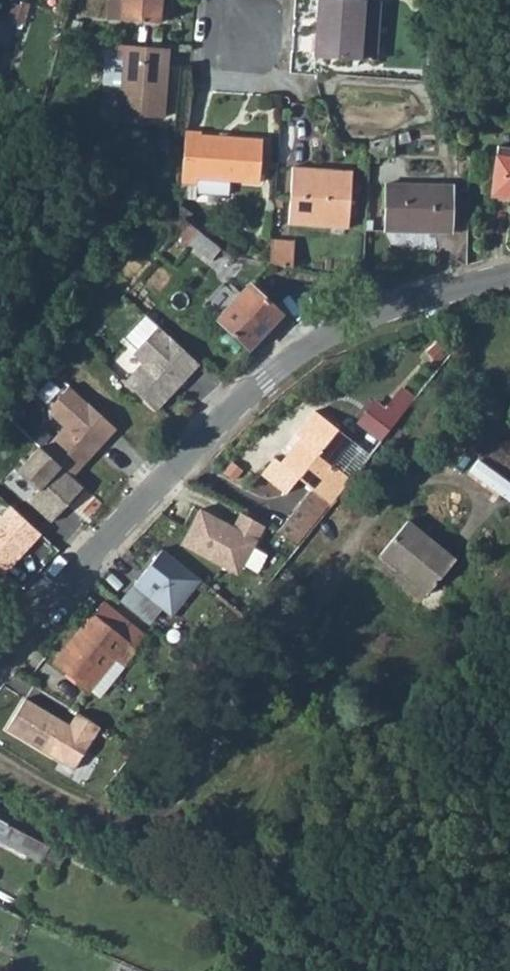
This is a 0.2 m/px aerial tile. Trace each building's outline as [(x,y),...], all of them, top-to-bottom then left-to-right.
[(126,13),(126,0),(114,0),(113,12),(126,13)] [(126,13),(163,16),(164,0),(126,0),(126,13)] [(317,53),(378,57),(382,0),(320,0),(317,53)] [(166,43),(110,39),(110,54),(124,56),(122,111),(163,113),(166,43)] [(185,130),(182,182),(198,183),(198,192),(229,193),(230,179),(258,182),(262,140),(204,134),(203,130),(185,130)] [(409,131),(370,143),(369,154),(394,156),(394,146),(413,143),(409,131)] [(499,156),(509,158),(509,147),(500,146),(499,156)] [(499,156),(493,197),(509,199),(509,158),(499,156)] [(291,165),(288,222),(346,226),(349,177),(310,175),(310,166),(291,165)] [(387,181),(382,227),(449,233),(453,188),(387,181)] [(271,237),(269,261),(291,265),(293,239),(271,237)] [(250,284),(219,319),(251,348),(282,314),(250,284)] [(158,328),(134,354),(142,362),(125,380),(155,408),(197,364),(158,328)] [(69,387),(50,405),(51,415),(65,426),(44,451),(72,478),(99,449),(91,441),(96,433),(84,423),(94,409),(69,387)] [(370,400),(354,420),(375,437),(391,416),(370,400)] [(307,432),(300,440),(281,463),(276,459),(263,474),(286,493),(299,477),(312,487),(310,490),(330,506),(352,478),(333,463),(352,440),(315,410),(300,426),(307,432)] [(300,426),(293,434),(300,440),(307,432),(300,426)] [(39,447),(18,470),(37,489),(29,499),(52,521),(83,487),(72,478),(44,451),(39,447)] [(330,506),(310,490),(277,530),(298,543),(330,506)] [(0,519),(0,572),(3,574),(40,533),(10,507),(0,519)] [(181,545),(228,569),(243,564),(263,526),(240,514),(234,527),(200,509),(181,545)] [(408,521),(379,554),(424,593),(454,558),(408,521)] [(162,551),(121,601),(147,622),(159,607),(171,616),(200,581),(162,551)] [(143,635),(102,602),(52,663),(95,698),(133,652),(131,651),(143,635)] [(29,699),(8,731),(30,744),(33,740),(77,767),(100,728),(77,711),(68,724),(29,699)] [(6,823),(0,836),(0,840),(39,860),(47,844),(6,823)]
